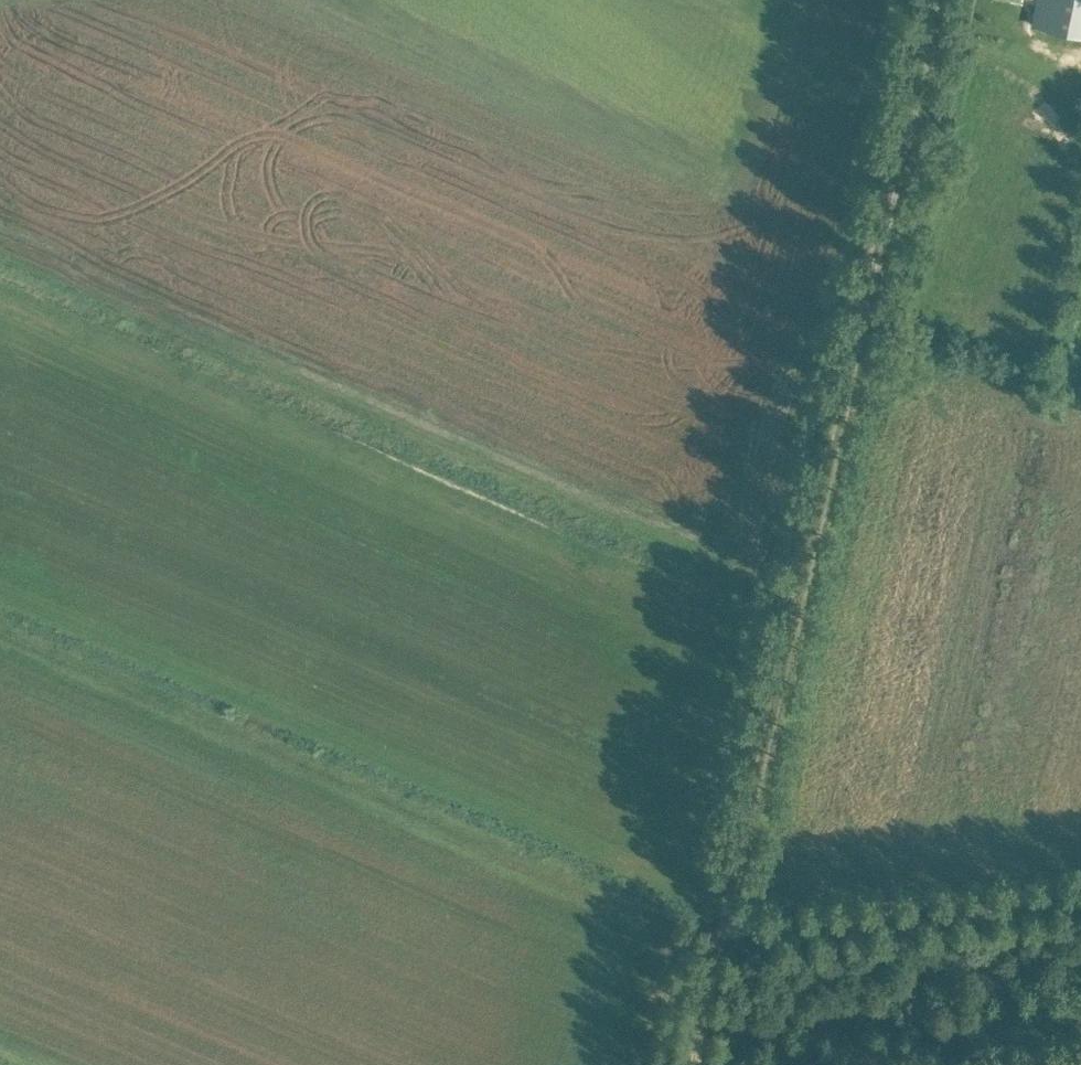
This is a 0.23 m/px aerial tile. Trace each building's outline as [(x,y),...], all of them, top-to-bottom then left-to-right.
[(1034,23),(1080,33),(1080,0),(1038,0),(1034,23)]
